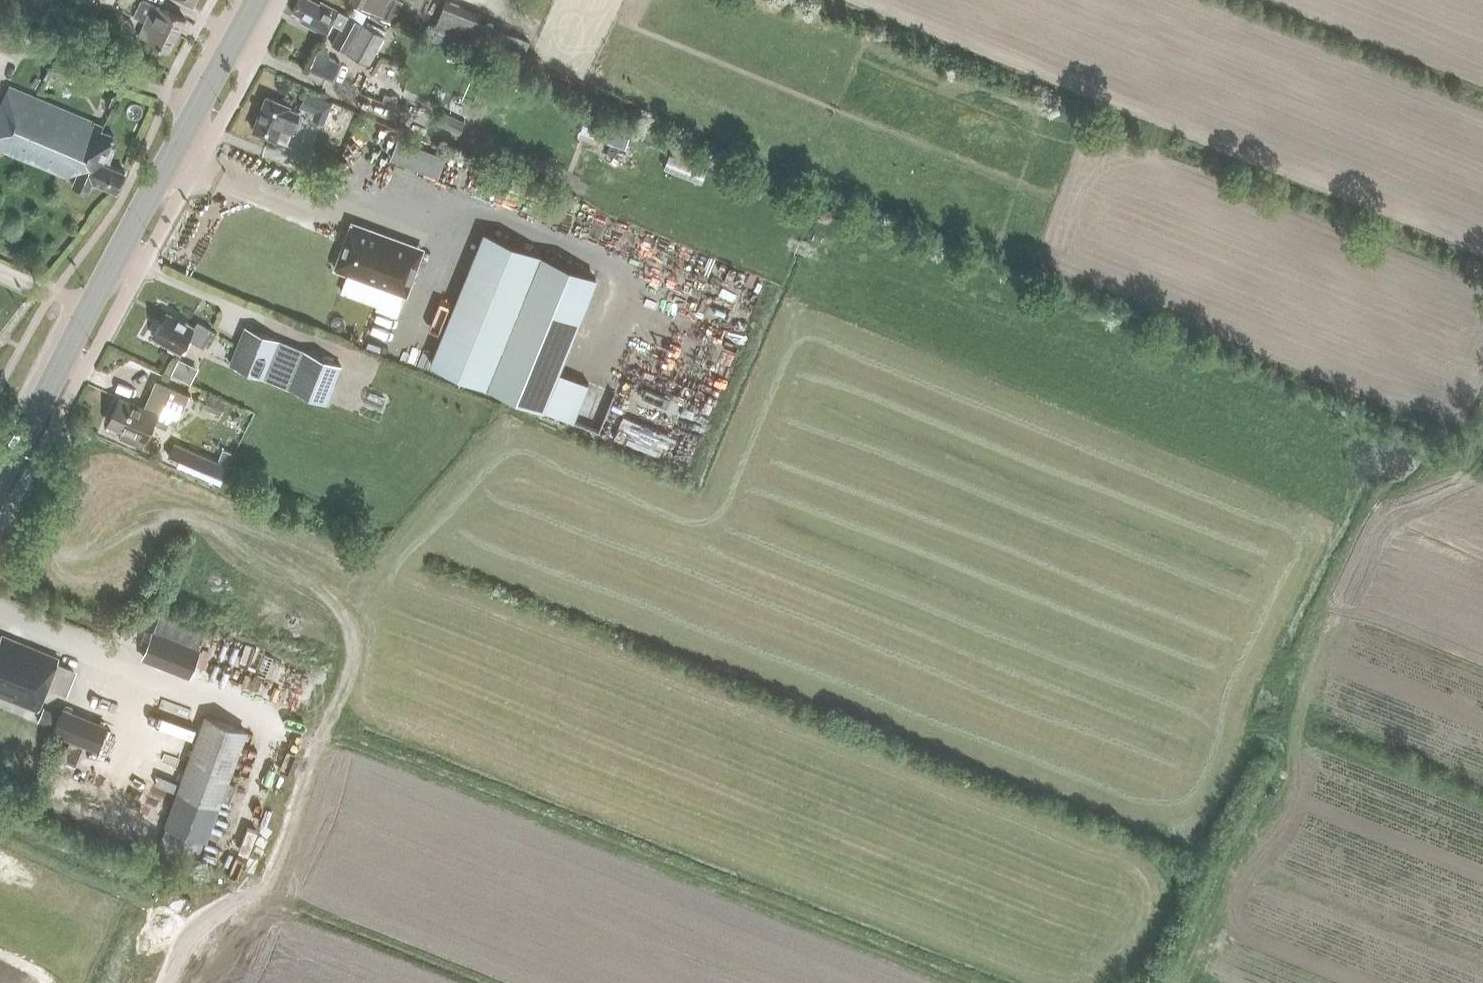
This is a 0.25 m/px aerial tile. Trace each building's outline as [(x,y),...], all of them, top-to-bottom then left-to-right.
[(138,35),(148,40),(148,41),(169,50),(184,18),(164,8),(164,9),(146,0),(141,0),(134,16),(144,22),(138,35)] [(383,35),(362,24),(346,16),(338,12),(338,11),(320,1),(319,4),(311,0),(297,0),(291,12),(302,17),(299,21),(326,35),(332,23),(340,27),(331,44),(361,59),(368,63),(383,35)] [(348,2),(384,17),(393,0),(349,0),(348,2)] [(398,9),(402,2),(398,0),(394,0),(391,5),(384,20),(391,23),(398,9)] [(446,0),(445,0),(434,29),(468,43),(481,13),(446,0)] [(307,69),(332,80),(340,62),(330,58),(328,50),(318,46),(307,69)] [(48,64),(42,78),(61,85),(66,72),(48,64)] [(92,181),(116,190),(124,171),(102,162),(113,135),(101,130),(103,126),(9,86),(2,103),(0,102),(0,149),(73,180),(72,183),(88,190),(92,181)] [(314,113),(320,98),(305,91),(299,107),(314,113)] [(112,106),(117,95),(109,92),(104,103),(112,106)] [(266,96),(252,129),(275,138),(276,138),(286,142),(299,109),(288,105),(289,105),(266,96)] [(443,111),(437,124),(459,134),(465,122),(443,111)] [(587,122),(584,133),(629,145),(632,134),(587,122)] [(391,158),(437,176),(444,158),(397,140),(391,158)] [(669,153),(663,167),(700,182),(706,168),(669,153)] [(338,257),(334,268),(347,272),(340,290),(377,304),(375,308),(397,316),(405,294),(413,272),(422,249),(407,243),(350,222),(338,257)] [(483,232),(429,363),(542,409),(595,278),(483,232)] [(169,344),(168,346),(179,353),(187,338),(202,347),(211,330),(196,322),(193,327),(177,318),(176,320),(165,313),(153,335),(169,344)] [(288,388),(325,403),(340,366),(302,351),(278,341),(245,327),(229,364),(288,388)] [(175,373),(195,382),(203,367),(183,357),(175,373)] [(143,446),(142,445),(152,422),(166,428),(169,420),(173,422),(185,394),(190,396),(190,395),(155,380),(154,381),(155,381),(143,408),(119,397),(108,423),(122,429),(120,436),(119,435),(118,436),(142,447),(143,446)] [(225,401),(208,395),(203,408),(219,414),(225,401)] [(219,485),(227,465),(173,443),(168,456),(179,460),(176,467),(219,485)] [(231,453),(222,449),(217,460),(226,464),(231,453)] [(151,630),(140,659),(188,678),(199,649),(151,630)] [(58,658),(1,635),(0,637),(0,695),(37,710),(58,658)] [(68,704),(58,730),(103,748),(114,722),(68,704)] [(165,826),(159,844),(196,857),(203,840),(219,797),(228,801),(235,782),(226,779),(244,730),(206,716),(165,826)] [(154,753),(166,757),(154,788),(175,796),(194,743),(162,731),(154,753)] [(225,834),(219,849),(229,853),(234,838),(225,834)]
